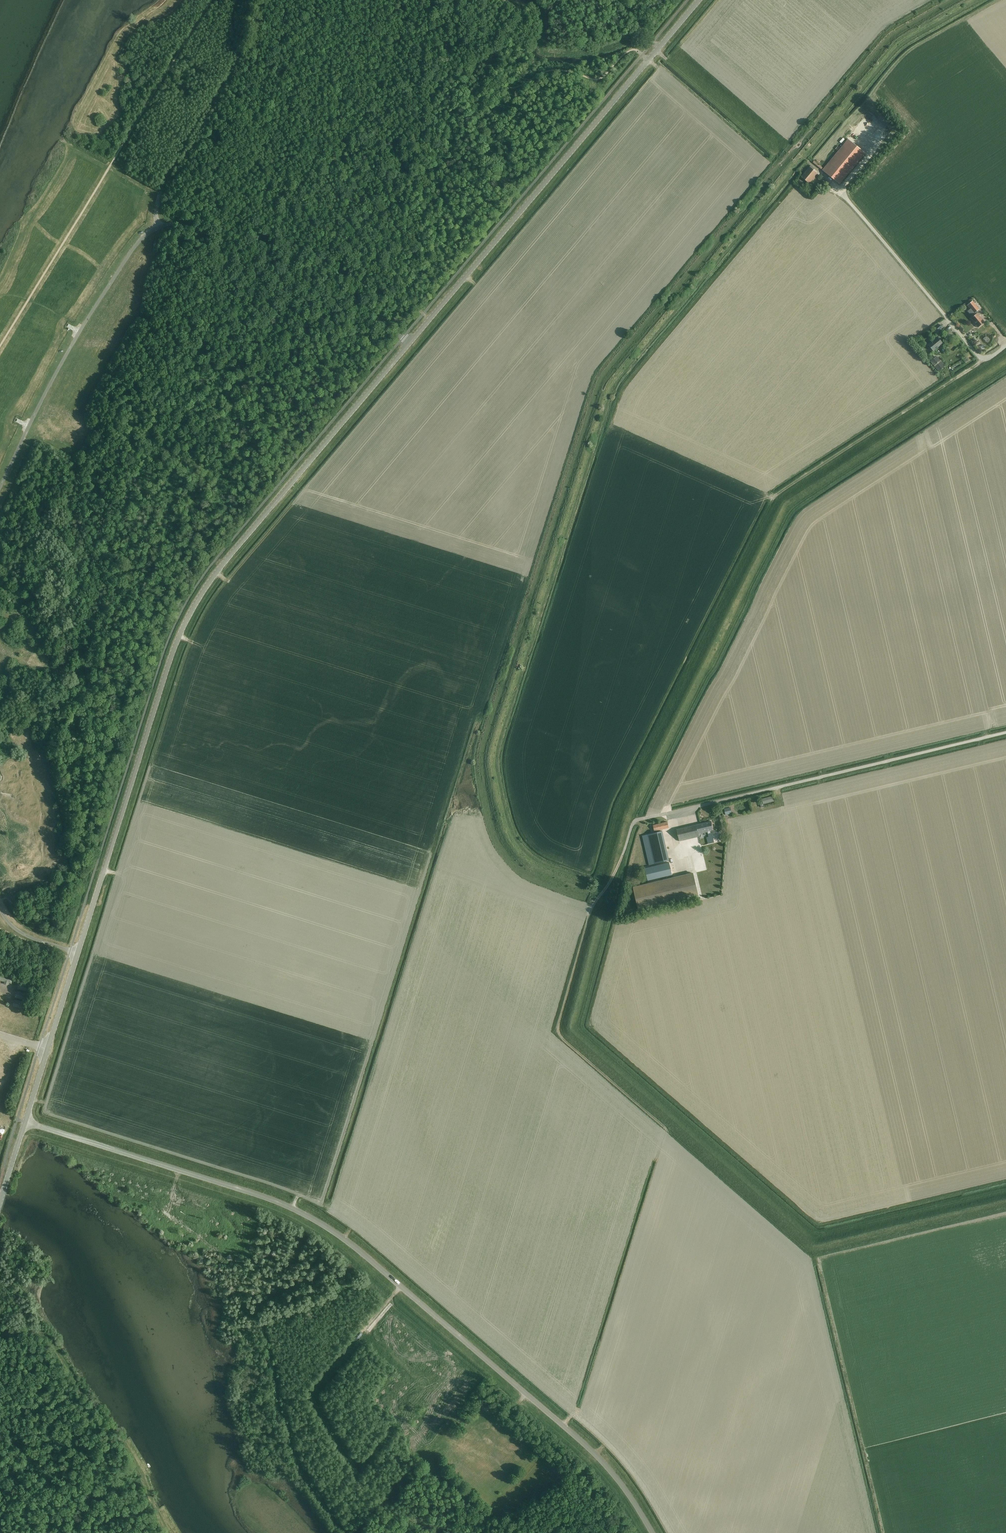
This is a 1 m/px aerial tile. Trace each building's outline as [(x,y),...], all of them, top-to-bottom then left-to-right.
[(865,113),(856,127),(858,131),(863,134),(865,137),(864,139),(865,142),(871,139),(873,140),(871,144),(875,142),(877,143),(878,143),(881,139),(884,137),(887,132),(886,131),(884,130),(883,128),(878,125),(873,116),(871,115),(869,111),(865,113)] [(839,184),(865,153),(848,139),(822,170),(839,184)] [(821,169),(822,168),(814,161),(813,163),(821,169)] [(815,177),(817,174),(813,170),(814,169),(811,166),(801,177),(809,183),(812,180),(813,180),(815,178),(815,177)] [(972,302),(967,306),(970,309),(974,314),(976,312),(979,309),(972,302)] [(970,309),(967,312),(972,317),(971,319),(978,328),(984,322),(977,314),(978,313),(976,312),(974,314),(970,309)] [(941,325),(934,332),(936,334),(943,328),(941,325)] [(942,343),(937,337),(929,345),(928,344),(926,345),(929,350),(931,348),(933,351),(942,343)] [(936,357),(930,361),(939,371),(945,366),(940,361),(936,357)] [(762,801),(759,801),(761,808),(764,807),(763,804),(773,801),(772,796),(762,799),(762,801)] [(708,844),(714,842),(712,832),(710,833),(710,830),(713,829),(712,821),(677,829),(679,841),(699,836),(699,834),(708,832),(709,837),(707,837),(708,844)] [(654,831),(669,828),(668,822),(653,825),(654,831)] [(649,865),(669,860),(662,831),(647,834),(652,854),(647,855),(649,865)] [(648,880),(672,875),(669,862),(645,868),(648,880)] [(693,873),(633,887),(638,910),(698,896),(693,873)] [(5,982),(5,984),(8,985),(8,983),(11,983),(13,977),(0,974),(0,980),(5,982)] [(490,1404),(484,1399),(480,1404),(486,1408),(490,1404)]
